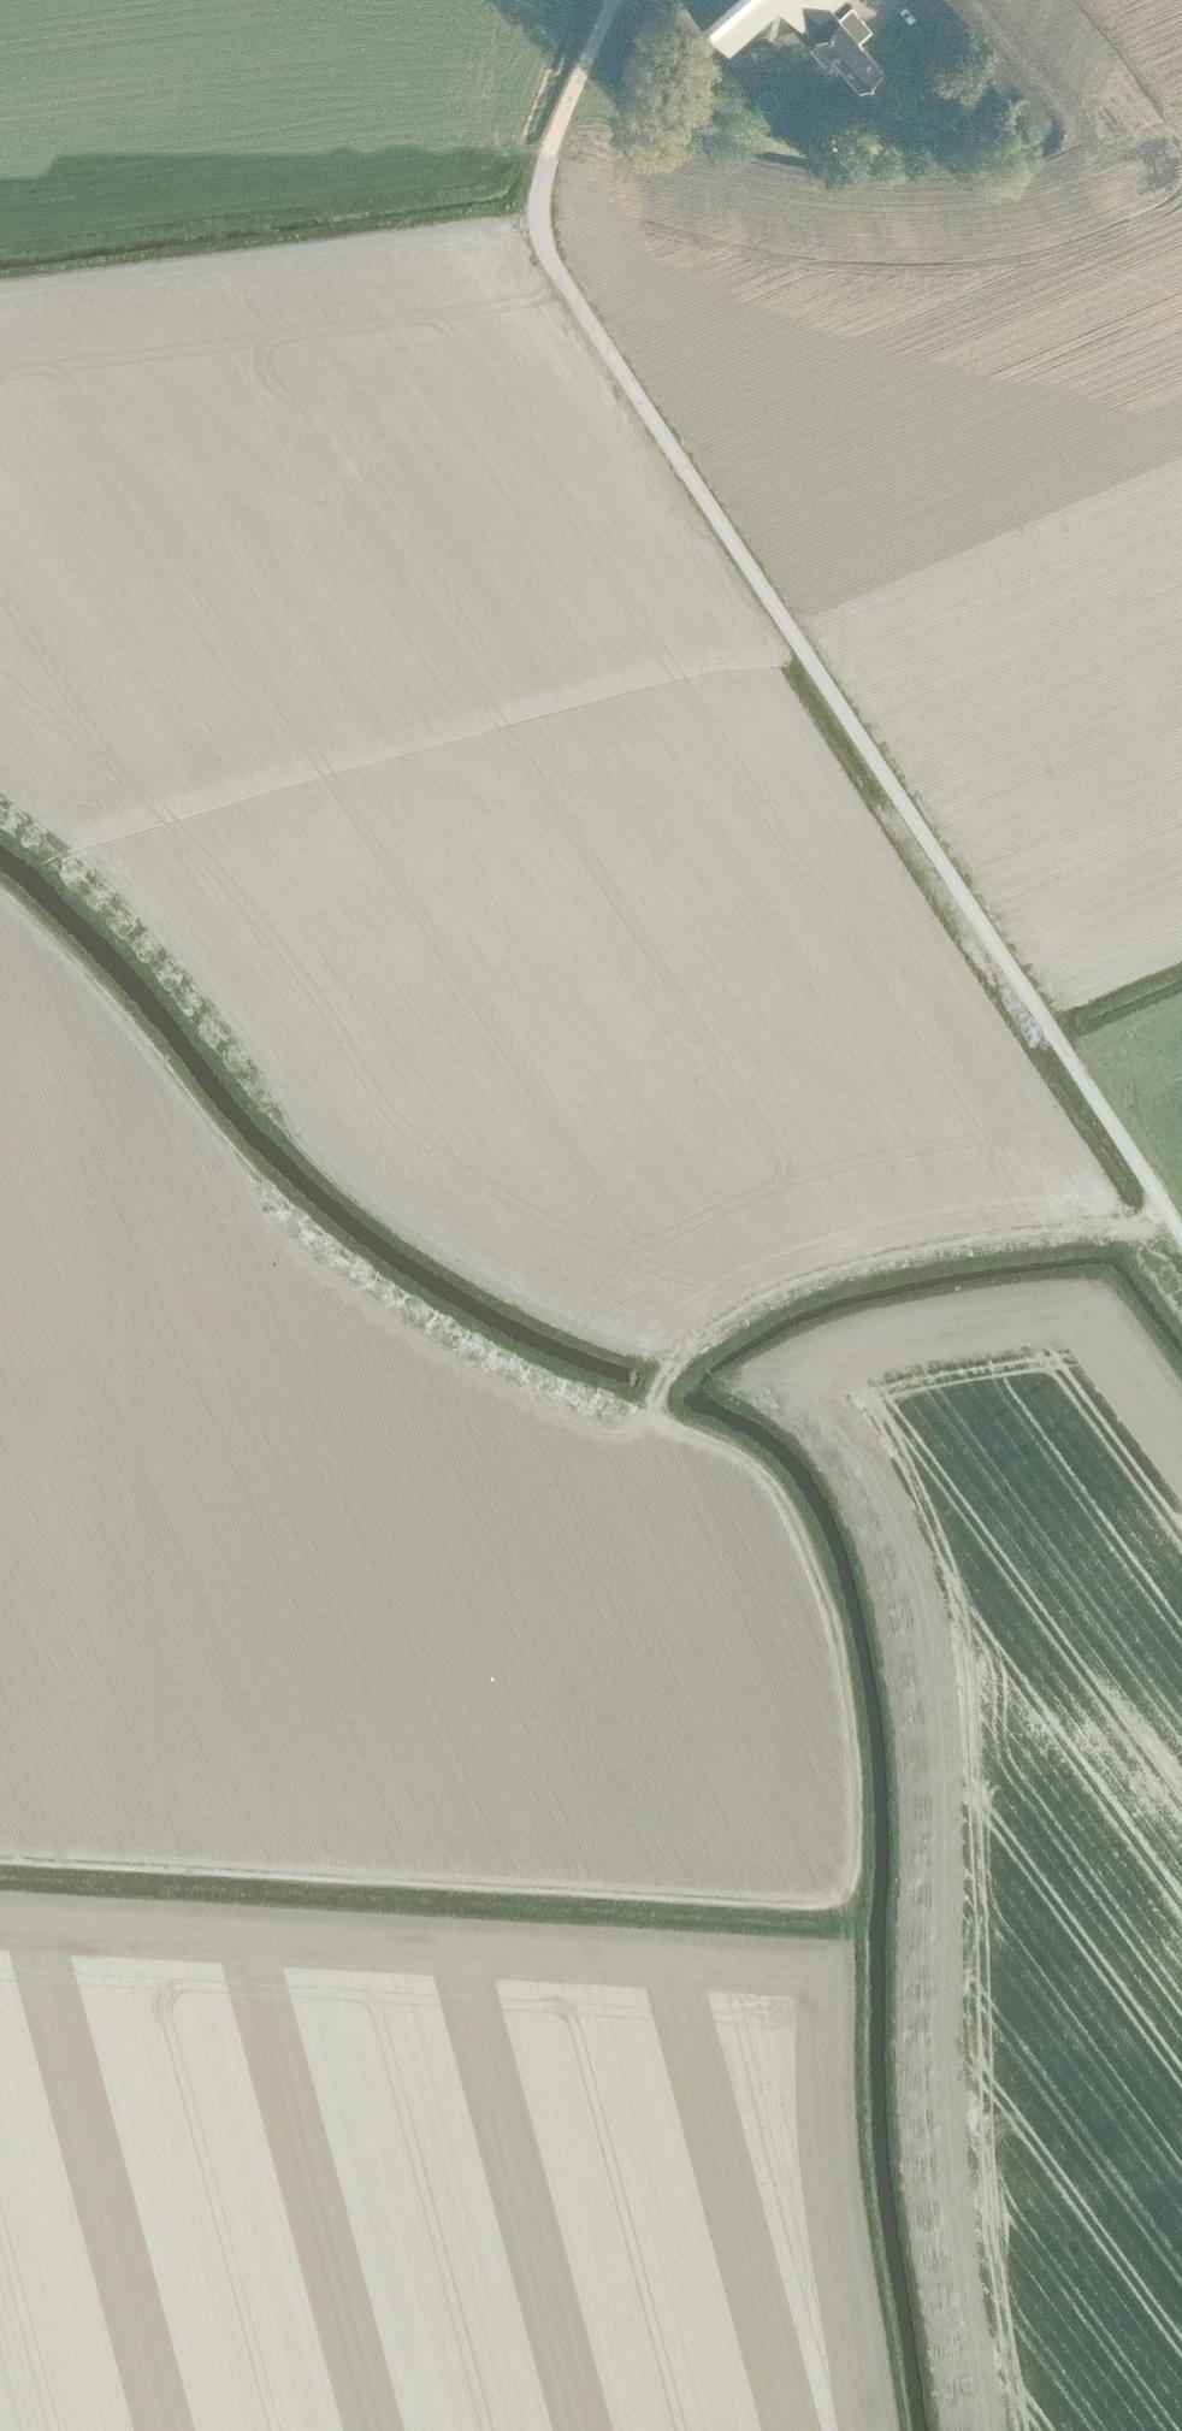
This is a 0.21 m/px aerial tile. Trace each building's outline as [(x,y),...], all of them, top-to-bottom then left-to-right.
[(729,42),(779,0),(801,27),(806,23),(820,40),(812,46),(825,61),(832,54),(860,87),(882,68),(858,40),(871,30),(851,6),(839,17),(832,8),(841,0),(693,0),(729,42)]
